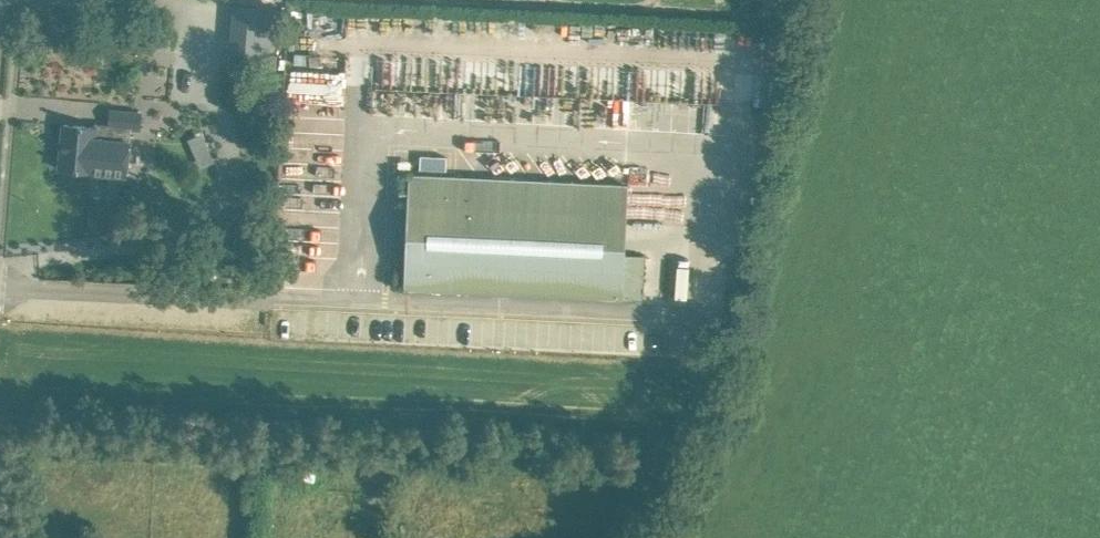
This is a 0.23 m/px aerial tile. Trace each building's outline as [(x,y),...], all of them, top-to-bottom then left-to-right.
[(234,2),(231,51),(271,54),(274,5),(234,2)] [(230,51),(229,70),(275,73),(277,54),(271,54),(231,51),(230,51)] [(64,124),(60,169),(127,174),(129,152),(132,127),(141,128),(142,113),(129,112),(109,110),(108,124),(105,124),(95,123),(95,126),(64,124)] [(644,254),(622,253),(626,183),(411,174),(406,288),(620,297),(642,298),(644,254)]
